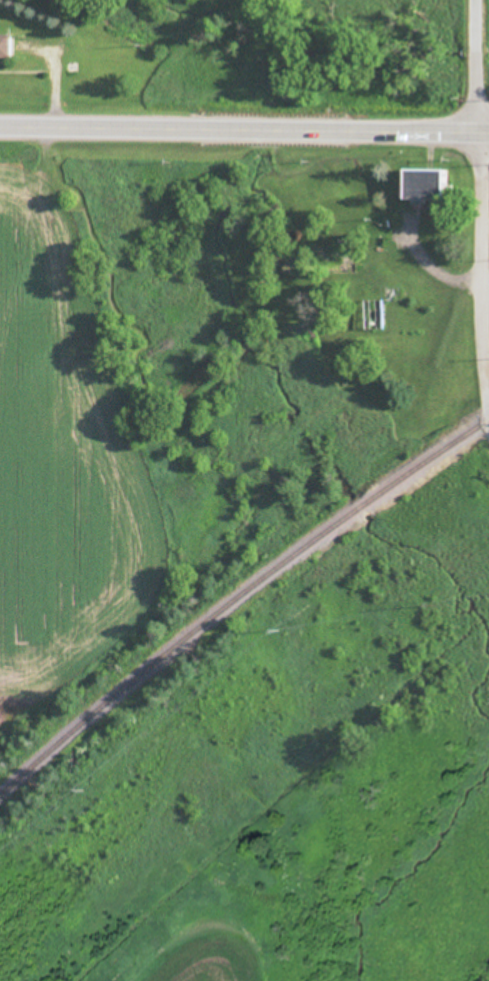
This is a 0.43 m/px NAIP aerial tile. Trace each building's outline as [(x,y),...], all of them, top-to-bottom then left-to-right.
[(0,37),(0,61),(10,61),(10,37),(0,37)] [(444,173),(405,173),(405,203),(443,204),(444,173)] [(383,303),(363,303),(363,332),(383,332),(383,303)]
